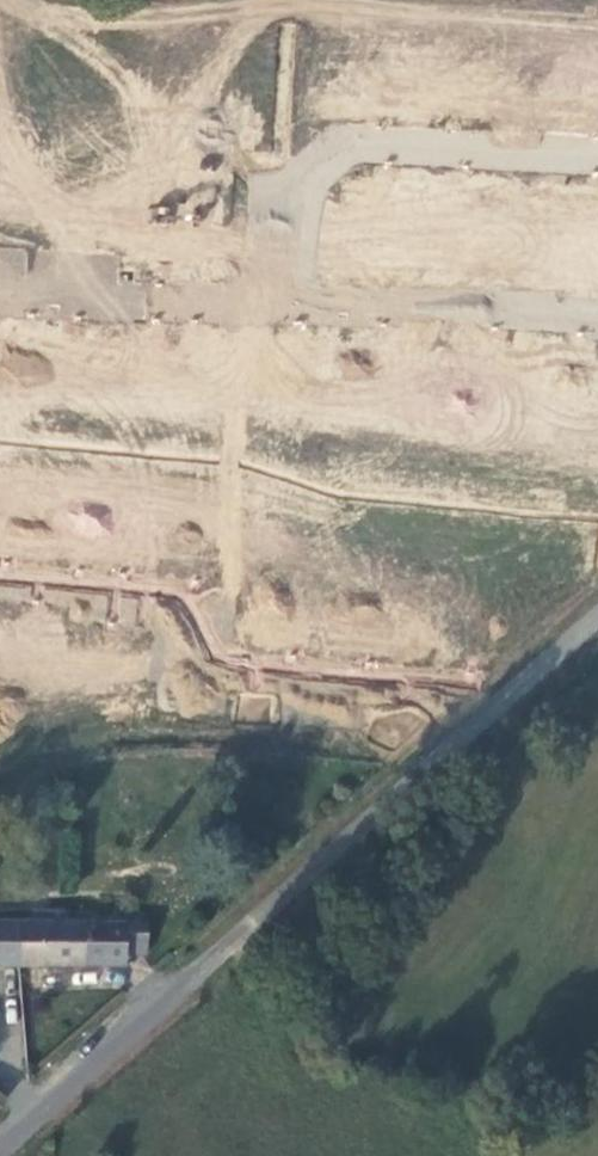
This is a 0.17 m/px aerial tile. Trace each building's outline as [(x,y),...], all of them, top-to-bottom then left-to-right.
[(84,641),(79,696),(152,703),(154,656),(106,651),(108,627),(85,625),(84,641)] [(68,911),(33,910),(33,922),(19,922),(19,966),(46,964),(125,965),(125,923),(69,922),(68,911)] [(19,966),(19,922),(0,921),(0,966),(19,966)]
